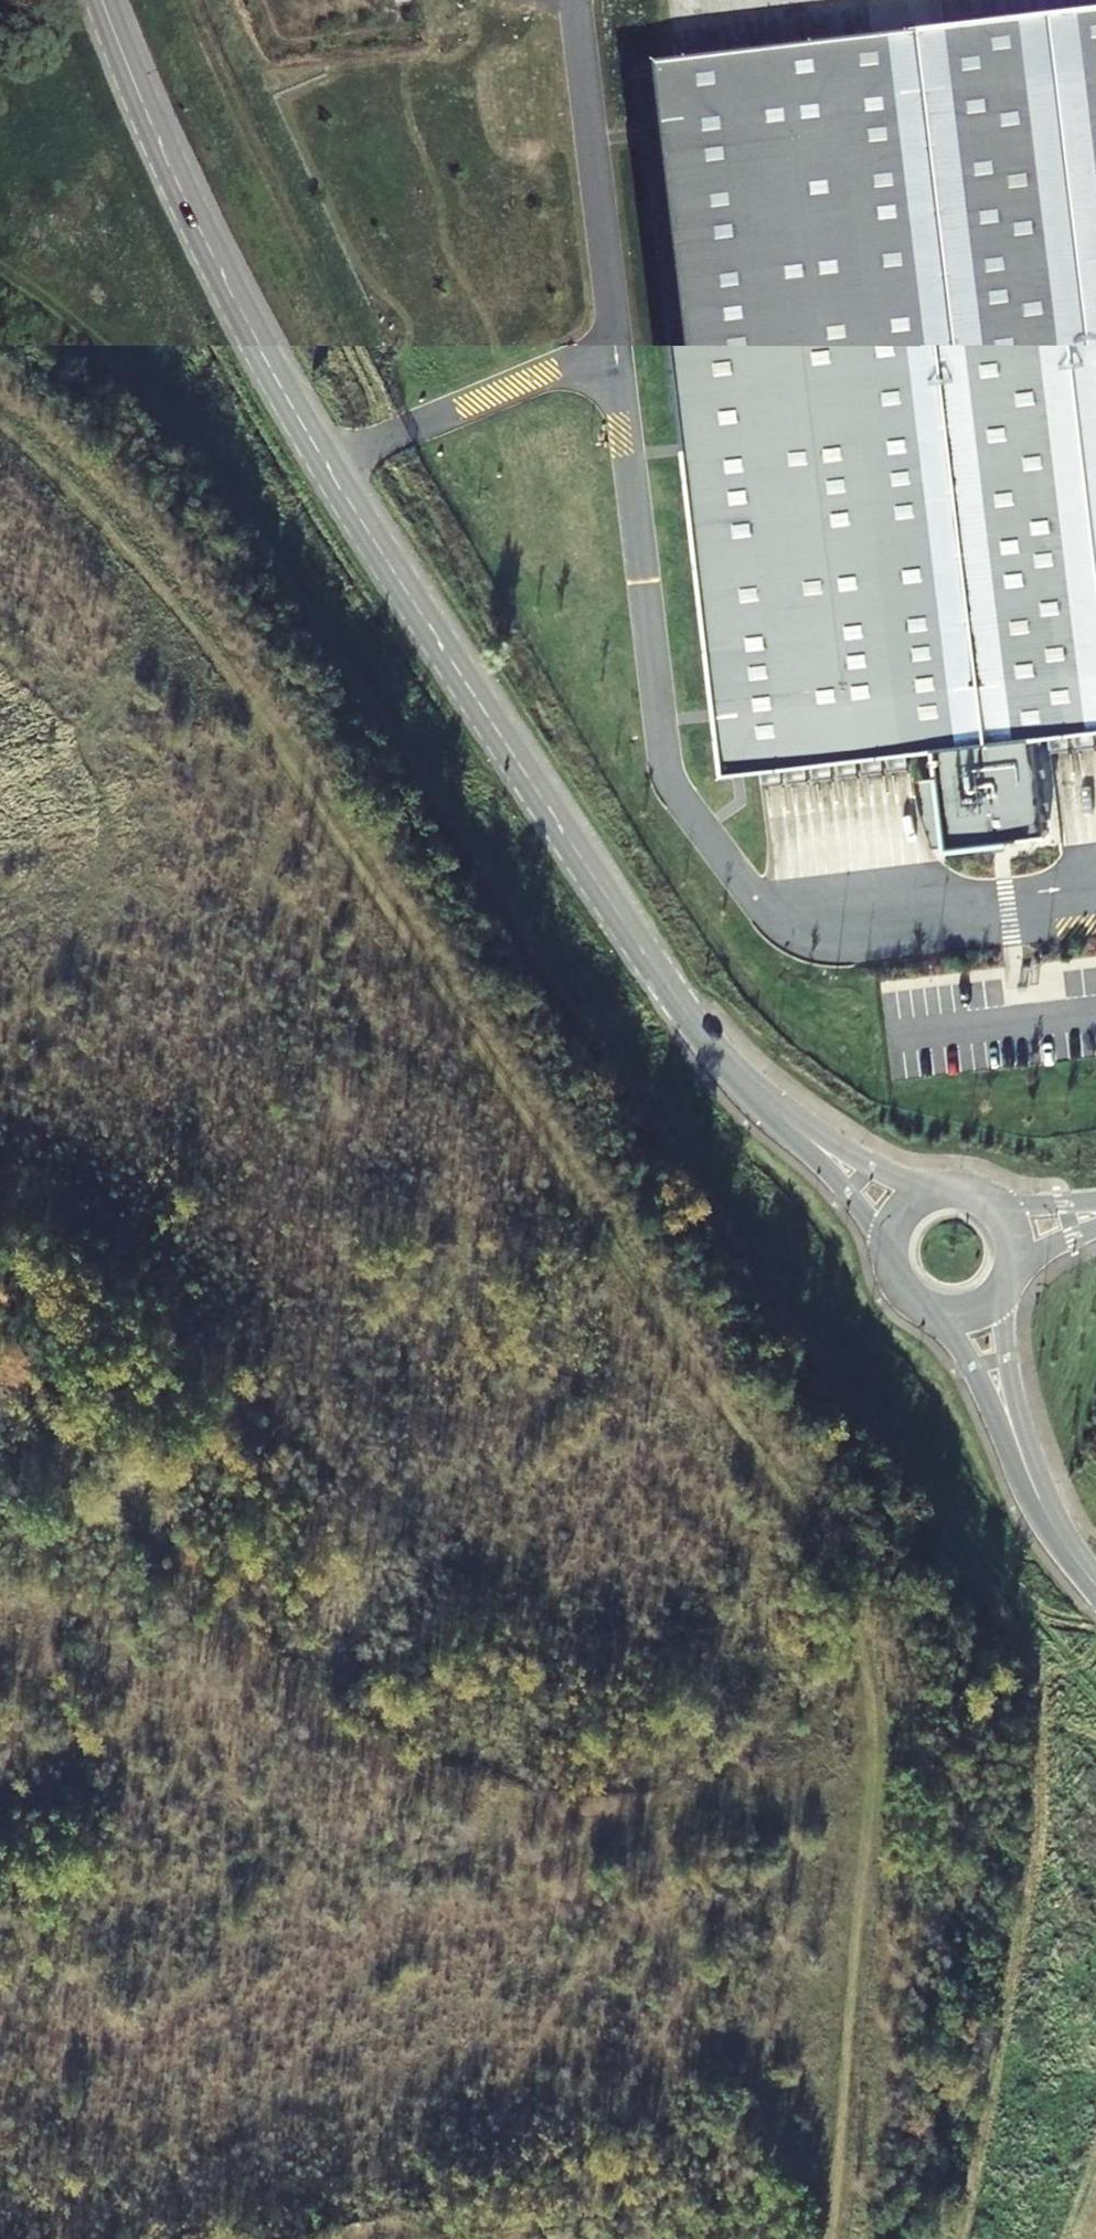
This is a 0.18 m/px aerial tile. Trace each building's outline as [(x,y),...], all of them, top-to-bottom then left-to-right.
[(653,79),(736,774),(931,749),(944,846),(1046,832),(1033,735),(1095,728),(1095,26),(653,79)]
